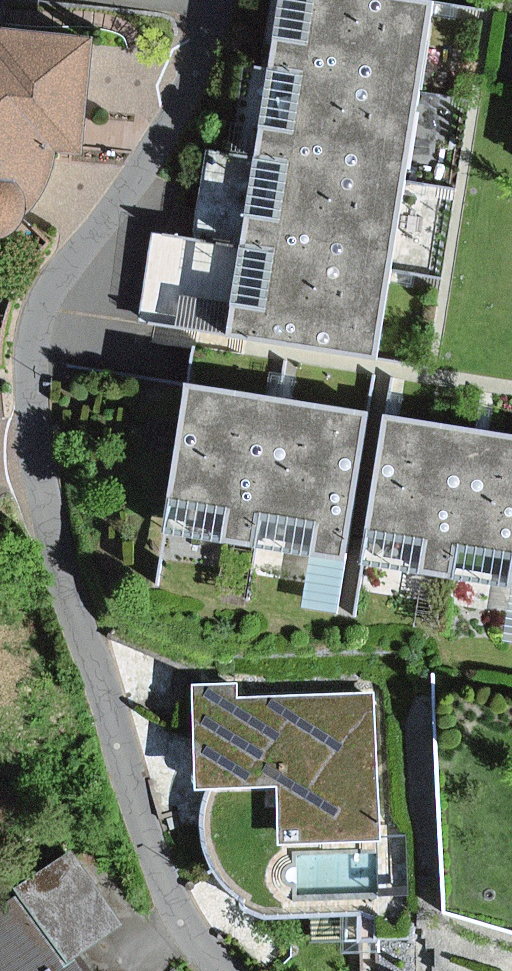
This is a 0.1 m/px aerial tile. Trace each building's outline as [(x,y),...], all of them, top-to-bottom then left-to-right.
[(291,58),(435,78),(446,0),(299,0),(291,58)] [(51,208),(50,199),(62,190),(76,167),(79,145),(104,148),(117,35),(0,21),(0,233),(6,237),(18,240),(30,237),(41,231),(48,221),(51,208)] [(291,58),(278,149),(423,168),(435,78),(291,58)] [(278,149),(266,236),(411,258),(423,168),(278,149)] [(266,236),(251,330),(399,350),(411,258),(266,236)] [(302,395),(209,379),(186,526),(279,540),(302,395)] [(390,409),(302,395),(279,540),(368,553),(390,409)] [(500,427),(407,411),(384,558),(476,572),(500,427)] [(500,427),(476,572),(511,577),(511,429),(500,427)] [(391,771),(385,683),(255,691),(254,672),(211,675),(218,783),(294,776),(391,771)] [(391,771),(294,776),(297,835),(394,830),(391,771)] [(41,885),(0,916),(0,970),(108,970),(41,885)]
